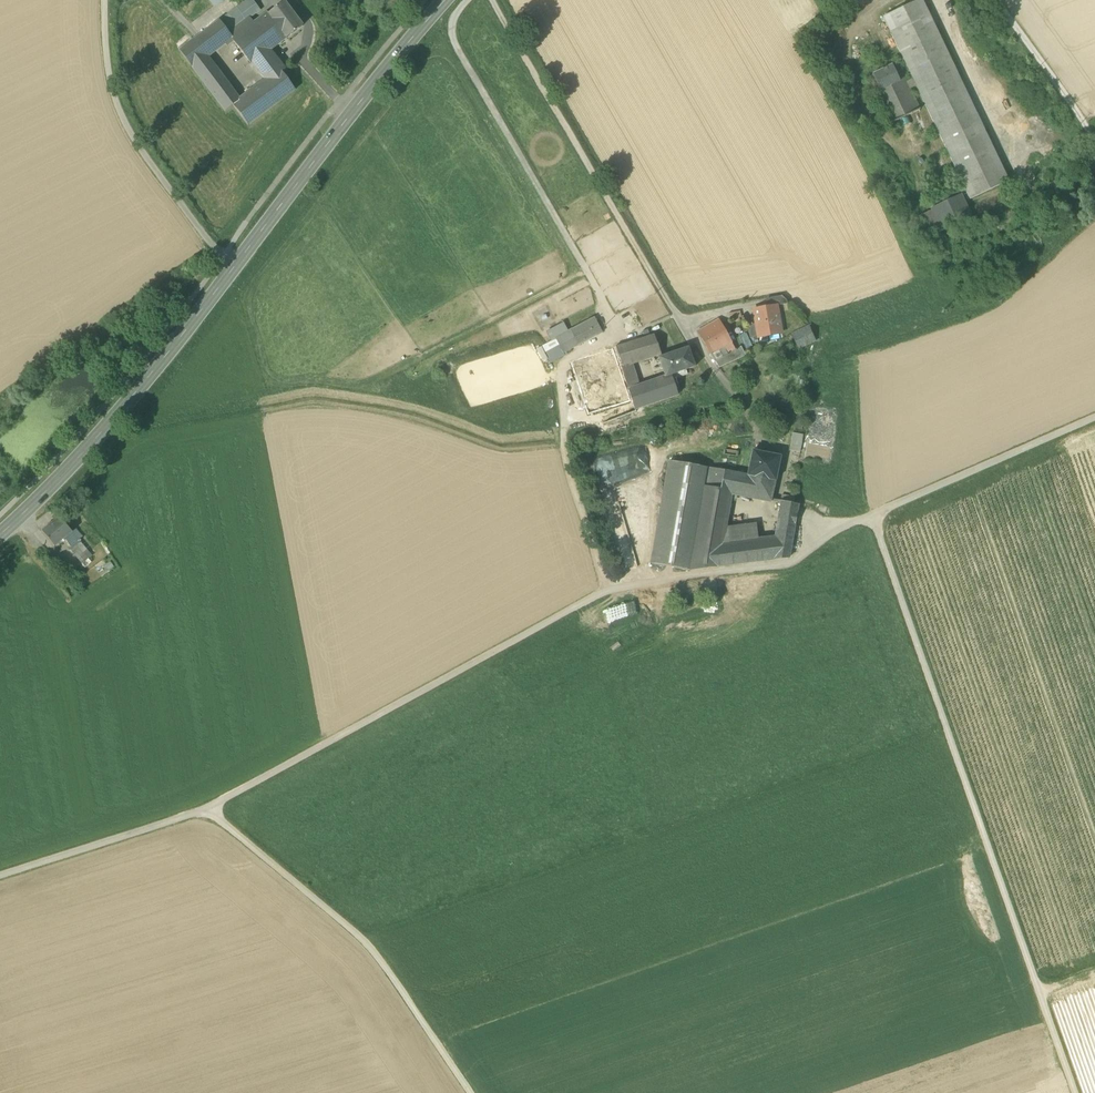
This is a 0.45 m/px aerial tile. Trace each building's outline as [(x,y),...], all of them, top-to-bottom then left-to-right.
[(266,81),(280,70),(282,72),(285,69),(271,50),(269,51),(264,45),(268,42),(254,25),(254,24),(250,18),(258,12),(250,0),(246,0),(239,5),(248,17),(228,32),(219,20),(201,34),(214,51),(225,43),(227,46),(233,41),(251,65),(266,81)] [(883,18),(970,199),(1007,181),(921,0),(883,18)] [(264,45),(269,51),(271,50),(302,26),(284,2),(254,24),(254,25),(268,42),(264,45)] [(239,5),(219,20),(228,32),(248,17),(239,5)] [(208,56),(214,51),(201,34),(194,39),(208,56)] [(225,111),(233,105),(240,100),(208,56),(194,39),(179,50),(225,111)] [(875,93),(891,125),(919,111),(896,63),(872,75),(873,75),(866,78),(874,94),(875,93)] [(295,90),(282,72),(280,70),(266,81),(240,100),(233,105),(248,125),(295,90)] [(918,217),(928,237),(970,217),(959,195),(931,208),(932,210),(918,217)] [(768,299),(770,307),(776,306),(787,304),(786,301),(781,296),(768,299)] [(755,324),(757,335),(781,330),(776,306),(770,307),(753,310),(755,324)] [(578,327),(585,342),(602,333),(594,319),(578,327)] [(697,332),(710,354),(731,342),(718,320),(697,332)] [(555,339),(568,332),(563,322),(546,332),(551,342),(555,339)] [(748,326),(750,339),(758,337),(757,335),(755,324),(748,326)] [(585,342),(578,327),(568,332),(555,339),(563,352),(585,342)] [(792,336),(798,348),(815,340),(810,328),(809,327),(792,335),(792,336)] [(746,333),(739,336),(745,351),(752,348),(746,333)] [(632,343),(638,361),(660,354),(654,335),(632,343)] [(548,359),(550,363),(564,355),(563,352),(555,339),(551,342),(542,347),(548,359)] [(710,354),(714,362),(715,362),(735,351),(735,350),(731,342),(710,354)] [(632,343),(624,345),(631,363),(638,361),(632,343)] [(624,345),(614,348),(621,367),(631,363),(624,345)] [(548,359),(542,347),(536,350),(542,361),(548,359)] [(741,347),(735,350),(735,351),(715,362),(719,368),(745,356),(741,347)] [(589,416),(632,402),(614,348),(571,363),(589,416)] [(662,377),(665,385),(673,382),(672,380),(687,375),(685,370),(694,367),(688,348),(658,358),(665,376),(662,377)] [(638,385),(631,363),(621,367),(628,389),(638,385)] [(638,385),(628,389),(633,403),(632,404),(635,410),(678,395),(673,382),(665,385),(662,377),(638,385)] [(789,451),(800,453),(803,435),(792,433),(790,448),(789,451)] [(747,475),(775,481),(780,457),(752,451),(747,475)] [(688,570),(690,570),(704,486),(708,468),(669,461),(651,564),(688,570)] [(708,468),(704,486),(720,489),(724,471),(708,468)] [(747,475),(724,471),(720,489),(704,486),(690,570),(789,558),(792,539),(776,536),(776,539),(760,541),(720,545),(724,525),(726,513),(730,492),(771,501),(773,491),(775,481),(747,475)] [(780,492),(773,491),(771,501),(779,502),(780,492)] [(780,512),(796,515),(798,505),(792,503),(794,495),(790,494),(780,492),(779,502),(782,503),(780,512)] [(796,515),(780,512),(779,520),(795,523),(796,515)] [(42,531),(54,546),(65,538),(72,532),(70,530),(59,517),(42,531)] [(779,520),(776,536),(792,539),(795,523),(779,520)] [(757,521),(724,525),(720,545),(760,541),(757,521)] [(76,529),(72,532),(79,540),(83,537),(76,529)] [(65,538),(73,548),(80,542),(79,540),(72,532),(65,538)] [(92,556),(80,542),(73,548),(70,550),(81,564),(88,559),(92,556)] [(88,559),(81,564),(85,568),(92,563),(88,559)] [(110,562),(105,566),(109,571),(114,567),(110,562)]
